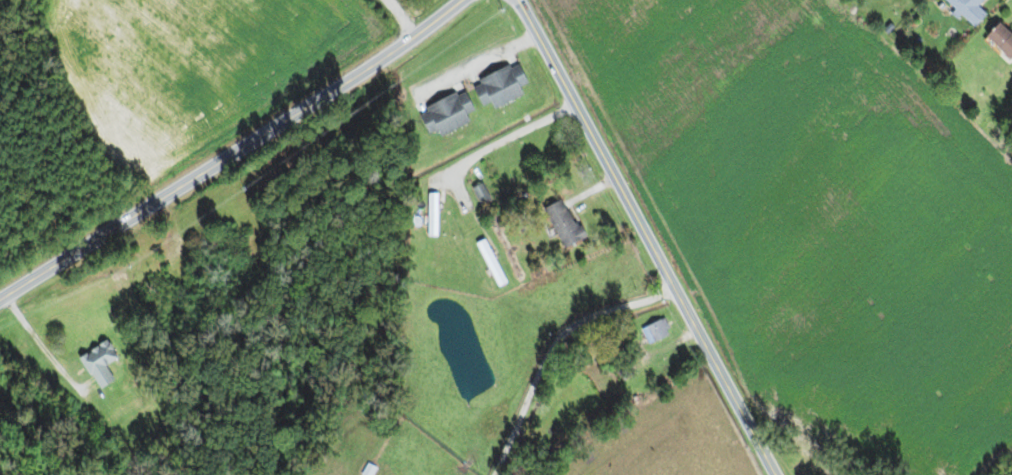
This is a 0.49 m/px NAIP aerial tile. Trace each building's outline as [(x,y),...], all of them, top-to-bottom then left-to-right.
[(973,5),(978,0),(939,0),(969,27),(981,13),(973,5)] [(1003,59),(1011,50),(1011,40),(993,21),(979,35),(1003,59)] [(466,80),(477,106),(486,103),(488,107),(518,95),(514,86),(522,83),(513,60),(466,80)] [(465,121),(461,113),(470,109),(458,87),(414,109),(425,132),(432,128),(435,136),(465,121)] [(435,234),(435,193),(423,193),(423,234),(435,234)] [(539,206),(558,247),(578,238),(559,197),(539,206)] [(492,287),(501,283),(482,238),(473,242),(492,287)] [(667,334),(659,317),(638,327),(645,343),(667,334)] [(90,388),(108,379),(100,364),(112,358),(103,339),(73,354),(90,388)]
